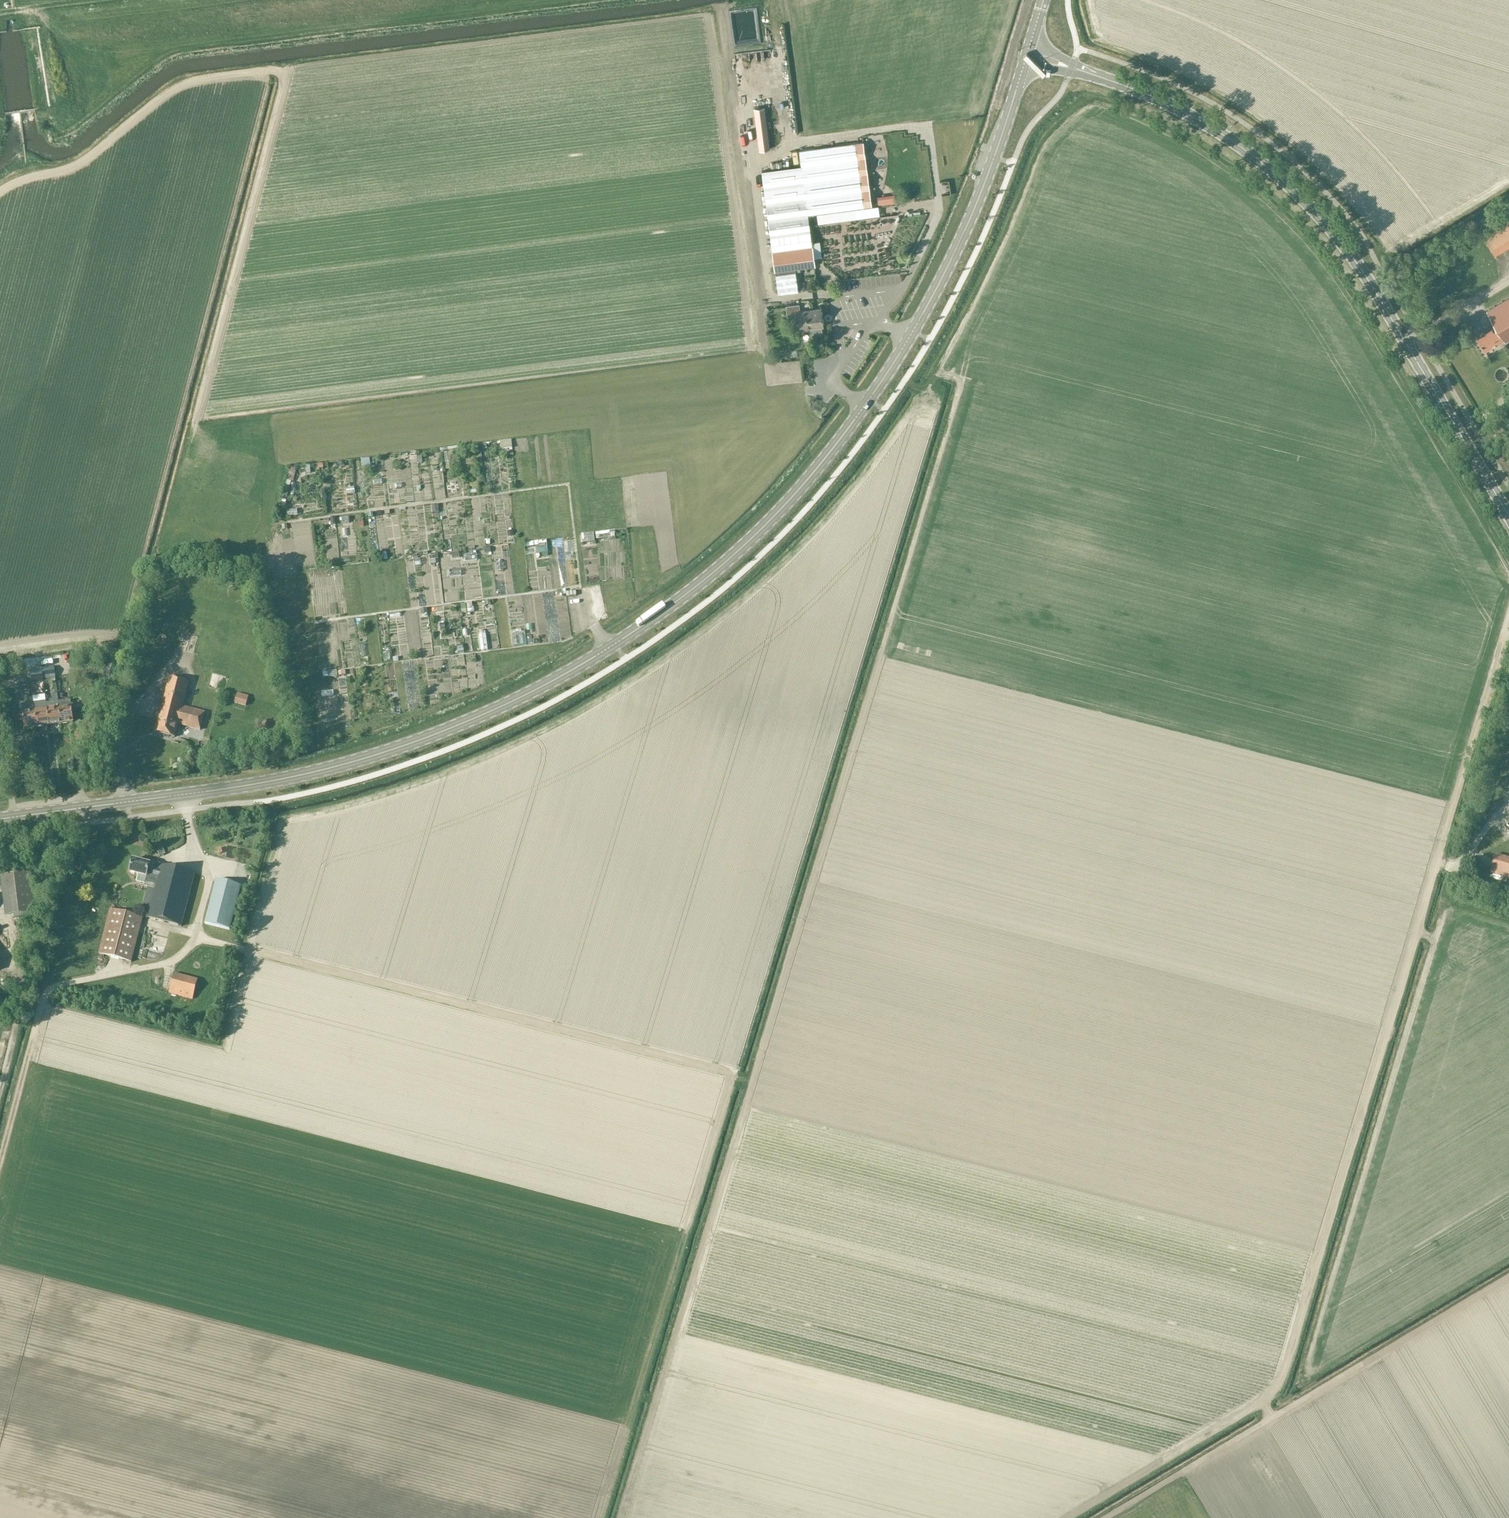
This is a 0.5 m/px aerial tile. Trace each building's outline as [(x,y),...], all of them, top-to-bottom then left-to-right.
[(754,108),(759,150),(769,149),(764,107),(754,108)] [(801,166),(761,171),(778,293),(798,291),(795,271),(800,271),(799,268),(814,266),(808,214),(871,205),(863,141),(799,150),(801,166)] [(1508,247),(1508,222),(1483,238),(1494,256),(1508,247)] [(1508,338),(1508,297),(1487,311),(1497,328),(1493,331),(1492,328),(1477,337),(1484,350),(1499,341),(1503,338),(1505,341),(1508,338)] [(821,318),(820,308),(800,310),(799,303),(785,305),(787,316),(795,315),(797,329),(808,327),(809,336),(822,334),(821,326),(822,325),(821,318)] [(113,675),(115,665),(102,662),(100,673),(113,675)] [(42,676),(41,670),(41,669),(29,671),(31,685),(43,683),(42,676)] [(155,733),(174,738),(178,725),(200,731),(204,713),(182,707),(188,683),(169,678),(155,733)] [(27,696),(26,687),(26,685),(16,686),(17,694),(21,693),(21,696),(27,696)] [(246,706),(249,696),(237,693),(234,703),(246,706)] [(61,724),(58,702),(57,694),(52,694),(53,700),(49,701),(49,703),(46,704),(46,702),(45,702),(49,726),(61,724)] [(36,727),(33,703),(32,701),(19,703),(20,715),(16,715),(17,722),(23,721),(24,729),(36,727)] [(58,702),(61,724),(73,722),(70,701),(58,702)] [(36,727),(49,726),(45,702),(33,703),(36,727)] [(1508,879),(1508,859),(1496,855),(1490,874),(1508,879)] [(159,867),(132,860),(129,873),(138,875),(136,882),(145,884),(144,887),(154,889),(159,867)] [(160,866),(159,867),(154,889),(146,918),(181,927),(194,875),(160,866)] [(1,878),(6,918),(36,914),(31,874),(1,878)] [(216,881),(205,924),(229,931),(240,887),(216,881)] [(110,910),(98,955),(130,964),(142,918),(110,910)] [(192,1000),(198,980),(174,973),(168,994),(192,1000)]
